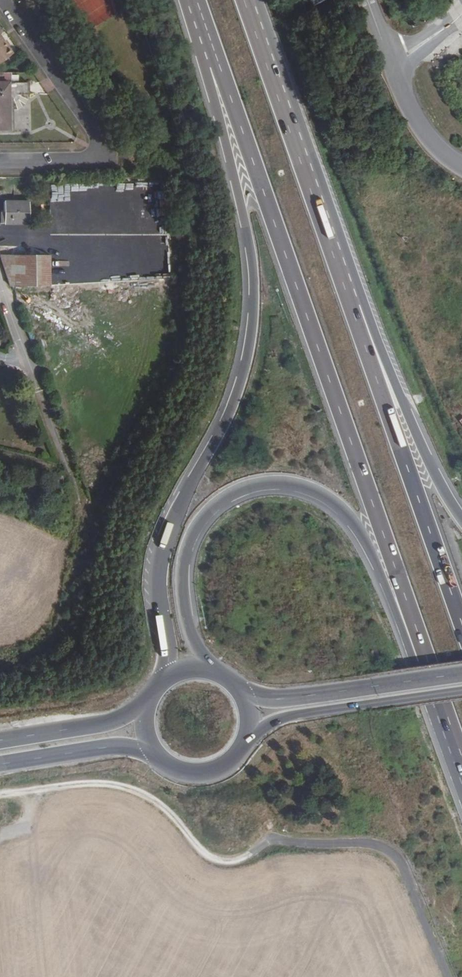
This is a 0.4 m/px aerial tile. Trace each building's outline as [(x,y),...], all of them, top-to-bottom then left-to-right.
[(11,53),(0,38),(0,60),(11,53)] [(0,71),(0,128),(7,128),(6,94),(26,94),(26,82),(8,82),(8,71),(0,71)] [(29,203),(4,202),(4,224),(29,224),(29,203)] [(51,268),(4,268),(10,286),(51,285),(51,268)]
